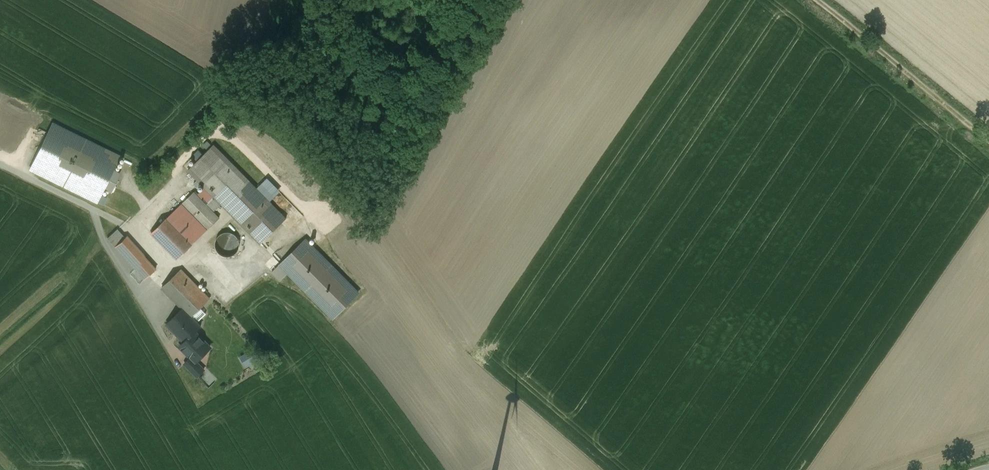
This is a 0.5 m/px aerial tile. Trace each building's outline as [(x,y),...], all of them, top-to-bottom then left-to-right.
[(119,156),(52,124),(30,169),(39,173),(56,182),(97,202),(104,188),(111,191),(119,174),(112,170),(119,156)] [(270,202),(213,145),(188,170),(198,180),(194,183),(198,187),(202,183),(206,187),(215,197),(222,204),(232,214),(261,244),(286,219),(270,202)] [(197,196),(206,205),(215,197),(206,187),(197,196)] [(219,218),(213,212),(206,205),(197,196),(193,192),(152,233),(178,259),(219,218)] [(213,212),(222,204),(215,197),(206,205),(213,212)] [(145,279),(156,269),(126,236),(125,237),(118,229),(107,238),(115,246),(145,279)] [(231,232),(228,232),(225,232),(222,233),(219,235),(217,238),(216,241),(215,244),(216,247),(217,250),(219,253),(221,255),(224,256),(227,256),(231,256),(234,255),(236,253),(238,250),(240,248),(240,244),(240,241),(238,238),(237,236),(234,234),(231,232)] [(357,293),(306,240),(272,273),(279,281),(289,272),(332,318),(357,293)] [(210,299),(181,269),(181,270),(162,287),(182,308),(191,317),(209,299),(210,299)] [(191,317),(182,308),(167,324),(185,342),(195,332),(201,327),(191,317)] [(210,348),(195,332),(185,342),(180,346),(191,357),(196,362),(196,361),(210,348)] [(196,362),(191,357),(185,364),(197,376),(204,370),(196,361),(196,362)]
